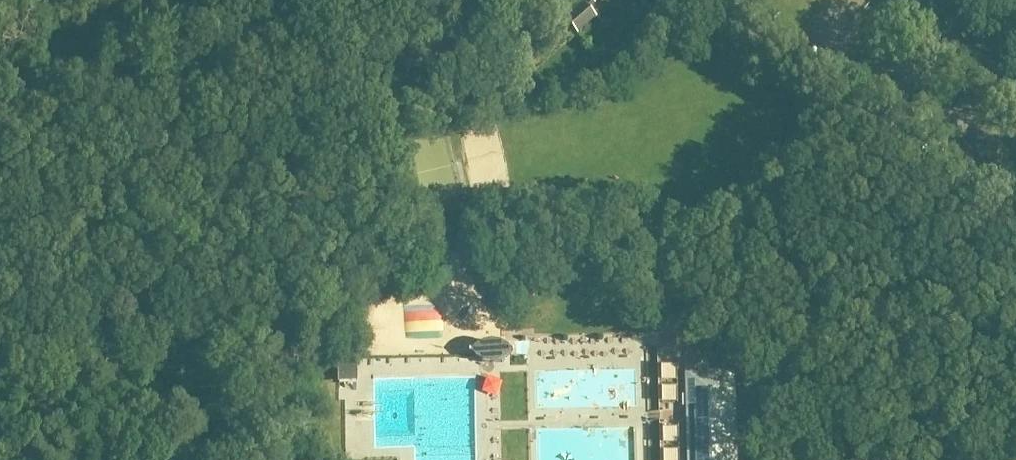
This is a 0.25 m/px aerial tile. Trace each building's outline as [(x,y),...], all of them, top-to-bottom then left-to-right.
[(588,10),(594,5),(590,0),(565,21),(576,33),(594,18),(588,10)] [(776,40),(768,34),(761,42),(769,48),(776,40)] [(457,327),(416,329),(417,350),(458,348),(457,327)] [(503,347),(479,347),(479,361),(503,361),(503,347)] [(544,372),(544,359),(530,359),(530,372),(544,372)] [(351,381),(351,368),(338,368),(338,381),(351,381)] [(689,459),(734,459),(733,426),(731,426),(731,399),(732,399),(732,375),(687,377),(688,409),(690,409),(690,427),(688,427),(689,459)]
